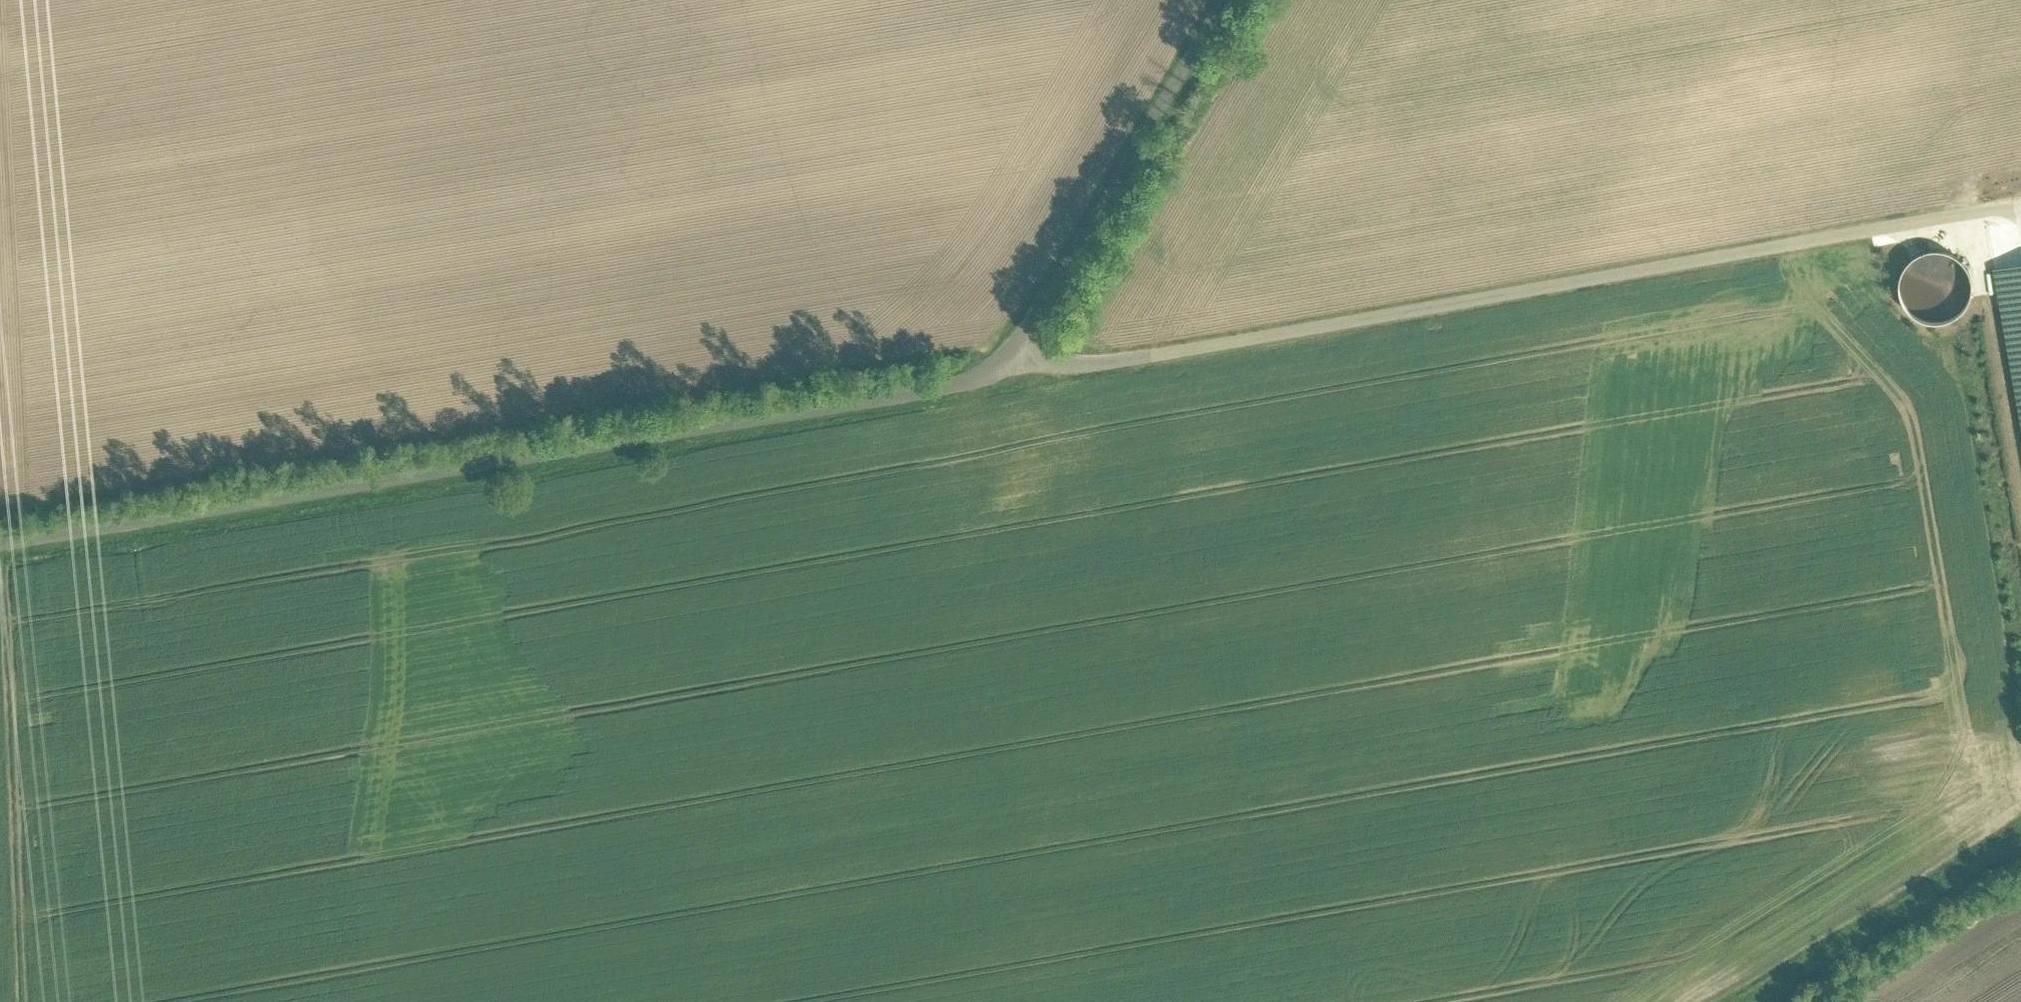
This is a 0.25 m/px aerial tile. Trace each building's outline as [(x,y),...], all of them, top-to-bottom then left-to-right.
[(1941,257),(1929,255),(1918,257),(1908,263),(1900,271),(1895,282),(1894,294),(1897,305),(1904,315),(1913,322),(1924,326),(1936,326),(1947,322),(1956,314),(1962,305),(1965,293),(1964,282),(1959,271),(1951,263),(1941,257)] [(2003,257),(2020,376),(2020,255),(2003,257)]
